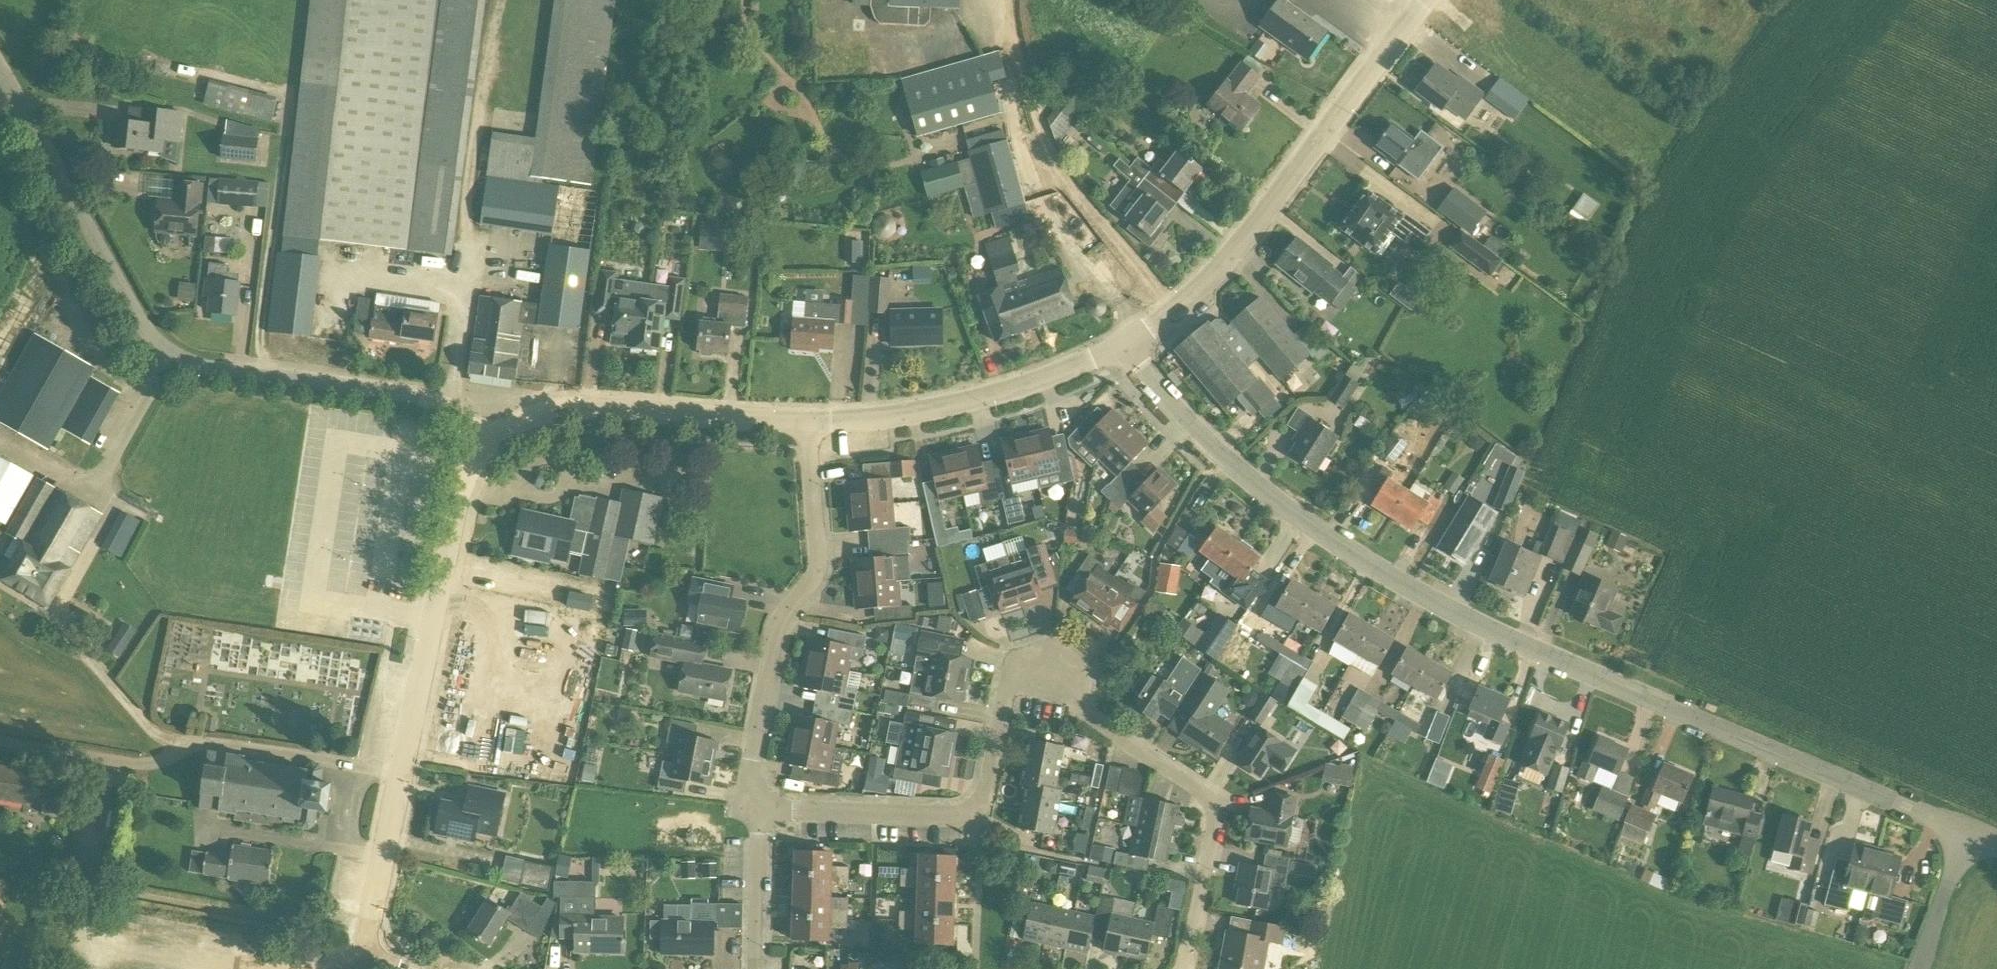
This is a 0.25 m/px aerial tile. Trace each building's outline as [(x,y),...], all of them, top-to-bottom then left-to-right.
[(283,235),(321,240),(321,241),(451,256),(486,0),(310,0),(283,235)] [(535,139),(493,133),(480,225),(552,235),(551,245),(550,245),(541,306),(525,304),(480,297),(469,373),(514,380),(522,324),(579,332),(590,258),(593,235),(599,192),(559,186),(542,183),(542,179),(591,186),(616,0),(554,0),(535,139)] [(961,0),(871,0),(871,6),(875,17),(880,23),(925,25),(931,21),(932,6),(960,8),(961,0)] [(1327,32),(1282,0),(1279,0),(1260,26),(1307,60),(1327,32)] [(919,137),(999,114),(988,78),(1005,73),(999,52),(982,57),(982,56),(902,79),(919,137)] [(1470,56),(1462,66),(1481,79),(1488,69),(1470,56)] [(1249,92),(1261,77),(1241,62),(1226,82),(1227,83),(1210,105),(1241,129),(1258,106),(1243,94),(1247,90),(1249,92)] [(1456,81),(1435,66),(1417,91),(1442,109),(1446,104),(1465,118),(1482,95),(1458,78),(1456,81)] [(1082,87),(1078,83),(1077,84),(1075,86),(1057,108),(1074,122),(1075,123),(1108,81),(1097,71),(1082,87)] [(1529,100),(1500,78),(1484,98),(1514,120),(1529,100)] [(272,112),(276,97),(210,80),(206,95),(272,112)] [(1059,142),(1074,122),(1057,108),(1056,107),(1047,119),(1057,145),(1059,142)] [(179,143),(182,112),(149,108),(148,124),(119,121),(116,148),(162,152),(163,141),(179,143)] [(1414,142),(1391,125),(1375,147),(1398,164),(1407,153),(1422,165),(1431,153),(1414,141),(1414,142)] [(256,162),(258,140),(222,136),(220,159),(256,162)] [(965,186),(974,218),(978,217),(986,215),(1025,204),(1006,140),(970,150),(969,150),(967,151),(969,159),(945,166),(943,158),(936,160),(930,162),(932,170),(921,173),(928,197),(936,195),(965,186)] [(1143,177),(1177,203),(1203,170),(1177,150),(1166,165),(1159,159),(1152,169),(1137,158),(1130,167),(1143,177)] [(1177,203),(1143,177),(1137,185),(1130,180),(1109,206),(1125,218),(1132,223),(1127,230),(1150,247),(1164,228),(1160,225),(1177,203)] [(256,207),(258,181),(219,179),(217,204),(256,207)] [(197,234),(202,184),(178,181),(176,202),(160,200),(157,230),(197,234)] [(1487,212),(1454,187),(1437,210),(1469,235),(1487,212)] [(1400,215),(1367,191),(1358,204),(1357,204),(1349,215),(1350,215),(1341,228),(1375,253),(1390,232),(1405,243),(1412,233),(1424,242),(1431,232),(1403,211),(1400,215)] [(1588,222),(1600,205),(1583,193),(1571,211),(1588,222)] [(732,253),(734,222),(701,219),(699,251),(732,253)] [(318,257),(321,241),(321,240),(283,235),(281,253),(277,253),(267,333),(311,338),(321,257),(318,257)] [(1023,281),(1008,236),(984,245),(999,289),(979,296),(995,341),(1073,314),(1058,270),(1023,281)] [(1490,275),(1501,261),(1469,237),(1458,252),(1490,275)] [(1330,305),(1350,280),(1332,266),(1297,238),(1276,265),(1311,293),(1312,292),(1330,305)] [(235,314),(239,278),(227,277),(228,266),(210,264),(206,296),(212,297),(210,312),(235,314)] [(852,301),(854,301),(852,325),(866,326),(870,277),(854,276),(852,301)] [(886,314),(890,279),(871,277),(868,313),(886,314)] [(644,321),(648,284),(613,279),(610,297),(618,298),(612,345),(628,348),(631,320),(644,321)] [(631,320),(628,348),(659,352),(665,304),(669,304),(671,287),(648,284),(644,321),(631,320)] [(747,315),(748,297),(720,294),(718,312),(747,315)] [(434,343),(438,315),(405,310),(407,299),(377,295),(370,338),(409,344),(410,339),(434,343)] [(1231,323),(1260,357),(1280,381),(1311,355),(1261,296),(1230,322),(1232,323),(1231,323)] [(367,321),(370,299),(359,298),(356,319),(367,321)] [(918,311),(917,302),(903,303),(903,311),(892,312),(893,345),(941,344),(940,310),(918,311)] [(840,324),(841,305),(805,303),(804,319),(794,318),(793,329),(785,329),(781,333),(781,340),(784,344),(792,345),(792,351),(810,352),(811,349),(831,350),(833,323),(840,324)] [(1260,357),(1231,323),(1228,327),(1222,320),(1215,319),(1209,325),(1208,323),(1196,334),(1191,328),(1183,335),(1187,341),(1175,351),(1223,408),(1241,393),(1257,412),(1276,396),(1259,377),(1256,379),(1246,368),(1260,357)] [(367,325),(362,321),(355,324),(354,331),(360,336),(366,332),(367,325)] [(727,353),(730,325),(701,322),(698,350),(701,350),(700,353),(702,355),(710,356),(712,354),(713,351),(727,353)] [(95,367),(36,334),(0,397),(0,423),(48,450),(95,367)] [(1343,409),(1359,385),(1344,375),(1328,399),(1343,409)] [(1102,459),(1129,429),(1122,423),(1124,421),(1123,418),(1118,413),(1115,413),(1113,414),(1110,411),(1094,428),(1085,420),(1068,438),(1070,447),(1074,451),(1082,441),(1102,459)] [(1330,455),(1336,445),(1334,444),(1338,438),(1308,418),(1298,433),(1302,435),(1289,454),(1316,471),(1327,454),(1330,455)] [(1129,429),(1102,459),(1119,475),(1147,446),(1143,443),(1145,441),(1145,439),(1139,433),(1137,433),(1135,435),(1129,429)] [(1023,437),(1032,476),(1059,470),(1050,431),(1023,437)] [(1391,465),(1408,444),(1393,432),(1376,453),(1391,465)] [(1010,482),(1032,476),(1023,437),(1001,442),(1010,482)] [(952,453),(961,493),(987,487),(978,447),(952,453)] [(938,498),(961,493),(952,453),(929,459),(938,498)] [(32,476),(0,458),(0,523),(4,525),(32,476)] [(892,479),(913,477),(912,461),(890,462),(892,479)] [(1392,518),(1408,492),(1390,481),(1394,474),(1383,466),(1369,489),(1378,495),(1372,506),(1392,518)] [(1508,513),(1524,472),(1510,466),(1493,507),(1508,513)] [(1152,533),(1167,518),(1156,508),(1176,487),(1157,470),(1129,499),(1146,515),(1140,522),(1152,533)] [(1454,495),(1465,479),(1454,472),(1443,487),(1454,495)] [(25,542),(68,570),(70,571),(101,516),(56,490),(57,489),(39,479),(8,533),(25,542)] [(849,507),(890,504),(888,479),(847,482),(849,507)] [(652,543),(662,500),(623,491),(620,504),(580,495),(574,523),(542,516),(540,523),(522,519),(513,555),(549,563),(550,559),(566,563),(568,553),(583,556),(579,574),(620,583),(630,539),(652,543)] [(1408,492),(1392,518),(1411,530),(1418,519),(1428,525),(1441,503),(1427,494),(1423,501),(1408,492)] [(1002,499),(1005,515),(1007,525),(1024,521),(1018,493),(1002,496),(1002,499)] [(1466,564),(1495,515),(1468,498),(1438,547),(1466,564)] [(890,504),(849,507),(852,532),(892,529),(890,504)] [(933,532),(945,530),(941,510),(929,513),(933,532)] [(1563,562),(1576,534),(1572,533),(1578,519),(1559,510),(1543,544),(1537,541),(1530,555),(1506,545),(1491,580),(1524,594),(1541,553),(1563,562)] [(120,557),(140,521),(120,511),(101,546),(120,557)] [(1213,578),(1238,543),(1217,528),(1210,537),(1197,529),(1193,536),(1178,526),(1167,543),(1188,559),(1196,545),(1201,549),(1199,551),(1210,559),(1202,570),(1213,578)] [(1581,576),(1598,536),(1580,528),(1563,568),(1581,576)] [(1075,544),(1077,530),(1065,529),(1064,543),(1075,544)] [(854,560),(856,585),(908,580),(905,541),(869,544),(870,558),(854,560)] [(48,606),(68,570),(25,542),(3,581),(48,606)] [(1238,543),(1213,578),(1225,585),(1221,592),(1235,602),(1247,584),(1243,582),(1260,559),(1238,543)] [(1006,557),(1021,606),(1042,599),(1033,572),(1045,568),(1039,546),(1006,557)] [(1050,567),(1059,564),(1056,553),(1046,556),(1050,567)] [(1087,614),(1113,577),(1103,570),(1105,567),(1088,555),(1076,573),(1087,580),(1071,603),(1087,614)] [(1001,612),(1021,606),(1006,557),(974,567),(981,589),(993,586),(1001,612)] [(1113,577),(1087,614),(1106,627),(1122,604),(1132,611),(1146,592),(1128,580),(1126,583),(1115,576),(1114,577),(1113,577)] [(1615,633),(1621,618),(1607,611),(1616,589),(1586,576),(1579,592),(1581,592),(1571,615),(1589,623),(1590,625),(1597,628),(1599,627),(1599,626),(1615,633)] [(1178,580),(1157,577),(1155,593),(1176,596),(1178,580)] [(739,633),(744,603),(714,597),(717,584),(693,579),(688,602),(701,605),(697,625),(739,633)] [(1297,619),(1312,592),(1292,580),(1276,607),(1297,619)] [(896,582),(856,586),(858,610),(898,606),(896,582)] [(986,618),(977,590),(961,595),(970,623),(986,618)] [(1312,592),(1297,619),(1320,633),(1336,606),(1312,592)] [(590,611),(593,598),(571,593),(568,606),(590,611)] [(1254,638),(1268,616),(1253,607),(1239,629),(1254,638)] [(647,626),(647,610),(624,610),(624,626),(647,626)] [(1215,660),(1238,626),(1219,613),(1196,647),(1215,660)] [(1355,653),(1370,626),(1350,614),(1334,641),(1355,653)] [(917,625),(928,627),(930,619),(918,616),(917,625)] [(873,640),(887,643),(890,629),(875,626),(873,640)] [(1370,626),(1355,653),(1378,666),(1394,639),(1370,626)] [(725,700),(731,671),(702,665),(706,643),(654,633),(650,658),(685,664),(679,691),(725,700)] [(1279,654),(1283,645),(1262,633),(1257,641),(1279,654)] [(115,636),(106,649),(119,658),(128,644),(115,636)] [(806,664),(846,672),(848,660),(855,661),(863,656),(864,649),(811,639),(806,664)] [(617,656),(619,646),(608,644),(606,654),(617,656)] [(1299,684),(1300,685),(1313,663),(1283,645),(1279,654),(1281,655),(1276,663),(1287,669),(1271,697),(1270,699),(1276,703),(1277,701),(1286,707),(1299,684)] [(1412,686),(1427,659),(1408,648),(1392,675),(1412,686)] [(915,671),(967,681),(971,660),(919,650),(915,671)] [(1427,659),(1412,686),(1436,700),(1452,673),(1427,659)] [(843,686),(846,672),(806,664),(801,688),(841,696),(839,709),(852,712),(854,712),(858,689),(843,686)] [(963,702),(967,681),(915,671),(910,692),(963,702)] [(1174,689),(1152,674),(1149,680),(1141,675),(1131,690),(1139,695),(1132,706),(1154,720),(1168,699),(1178,705),(1191,685),(1181,678),(1174,689)] [(1216,755),(1233,728),(1212,715),(1219,704),(1208,696),(1216,683),(1203,674),(1180,709),(1193,717),(1180,737),(1192,745),(1195,742),(1216,755)] [(1313,693),(1300,685),(1299,684),(1286,707),(1315,724),(1322,712),(1307,704),(1313,693)] [(1500,746),(1510,724),(1500,720),(1509,700),(1479,687),(1470,709),(1472,709),(1469,716),(1488,725),(1482,738),(1500,746)] [(1354,724),(1370,695),(1358,688),(1342,717),(1354,724)] [(1270,699),(1271,697),(1263,692),(1248,717),(1262,726),(1276,703),(1270,699)] [(1393,720),(1398,711),(1370,695),(1354,724),(1366,731),(1378,711),(1393,720)] [(898,715),(899,706),(880,703),(878,713),(891,714),(896,715),(898,715)] [(852,712),(839,709),(834,708),(832,722),(796,715),(791,739),(832,747),(836,723),(849,726),(852,712)] [(1398,711),(1393,720),(1416,734),(1421,725),(1398,711)] [(906,712),(900,744),(953,754),(957,735),(928,729),(931,716),(906,712)] [(1322,712),(1315,724),(1343,740),(1350,729),(1322,712)] [(1558,749),(1568,725),(1541,713),(1530,738),(1531,738),(1519,766),(1546,777),(1558,749)] [(206,718),(204,731),(215,732),(217,718),(206,717),(206,718)] [(1286,737),(1285,731),(1279,726),(1273,728),(1269,734),(1259,728),(1236,763),(1259,778),(1282,743),(1286,737)] [(674,758),(714,764),(718,742),(668,733),(666,741),(677,743),(674,758)] [(1617,774),(1628,749),(1600,738),(1590,762),(1584,760),(1577,777),(1592,783),(1599,767),(1617,774)] [(832,747),(791,739),(787,765),(827,772),(830,756),(837,757),(839,749),(832,747)] [(1025,762),(1060,768),(1064,747),(1029,740),(1025,762)] [(900,744),(893,779),(897,780),(917,784),(919,771),(949,777),(953,754),(900,744)] [(306,770),(244,761),(245,757),(207,752),(199,809),(235,814),(234,820),(281,827),(282,821),(299,824),(302,828),(309,829),(314,826),(316,811),(328,813),(332,785),(321,783),(323,769),(319,764),(311,763),(307,767),(306,770)] [(1475,788),(1490,794),(1504,761),(1489,755),(1475,788)] [(710,786),(714,764),(674,758),(673,763),(663,761),(660,776),(671,778),(670,778),(710,786)] [(1055,790),(1060,768),(1025,762),(1021,785),(1027,786),(1027,785),(1055,791),(1055,790)] [(1093,776),(1101,777),(1104,765),(1096,763),(1093,776)] [(1340,766),(1326,763),(1322,782),(1349,787),(1353,766),(1340,764),(1340,766)] [(1562,793),(1569,769),(1554,764),(1547,789),(1562,793)] [(1692,776),(1664,765),(1661,771),(1655,769),(1640,804),(1654,810),(1661,794),(1681,802),(1692,776)] [(71,791),(73,779),(0,766),(0,800),(25,804),(25,808),(66,815),(71,791)] [(1122,768),(1110,766),(1105,790),(1117,792),(1135,796),(1137,784),(1141,784),(1142,779),(1137,770),(1122,767),(1122,768)] [(882,775),(867,773),(864,791),(886,795),(889,777),(882,775)] [(1091,778),(1080,776),(1078,785),(1089,787),(1091,778)] [(1099,789),(1101,777),(1093,776),(1091,787),(1099,789)] [(1504,779),(1500,795),(1515,799),(1519,784),(1504,779)] [(914,797),(917,784),(897,780),(894,793),(914,797)] [(1061,791),(1055,790),(1055,791),(1027,785),(1027,786),(1022,807),(1057,814),(1061,791)] [(498,827),(505,794),(470,786),(466,807),(442,802),(436,833),(474,841),(478,823),(498,827)] [(1618,821),(1628,797),(1601,786),(1592,810),(1618,821)] [(1746,823),(1752,799),(1714,789),(1704,826),(1742,837),(1734,864),(1746,868),(1754,839),(1741,836),(1745,823),(1746,823)] [(1291,817),(1295,798),(1273,794),(1269,813),(1251,809),(1245,839),(1287,846),(1292,817),(1291,817)] [(157,805),(158,796),(143,795),(142,803),(157,805)] [(1084,818),(1092,820),(1096,799),(1089,797),(1084,818)] [(1135,826),(1173,834),(1175,825),(1180,826),(1183,824),(1184,819),(1182,817),(1177,816),(1179,806),(1141,798),(1135,826)] [(1647,832),(1654,814),(1630,804),(1623,822),(1647,832)] [(1053,835),(1057,814),(1022,807),(1018,829),(1053,835)] [(1812,875),(1818,849),(1805,845),(1811,823),(1783,815),(1774,850),(1791,854),(1788,869),(1812,875)] [(1089,831),(1092,820),(1084,818),(1082,830),(1089,831)] [(1170,844),(1173,834),(1135,826),(1129,854),(1167,863),(1169,853),(1172,854),(1174,854),(1175,854),(1177,853),(1178,847),(1176,845),(1170,844)] [(1112,864),(1116,850),(1094,845),(1091,860),(1112,864)] [(268,886),(273,852),(233,846),(231,855),(207,852),(204,875),(228,879),(228,880),(268,886)] [(1866,891),(1875,856),(1852,850),(1843,885),(1866,891)] [(795,874),(848,876),(848,867),(831,867),(831,854),(796,852),(795,874)] [(555,876),(568,879),(572,857),(560,855),(555,876)] [(900,877),(954,879),(955,858),(919,856),(919,869),(901,868),(900,877)] [(1875,856),(1866,891),(1867,891),(1859,920),(1861,921),(1863,922),(1866,922),(1868,921),(1871,921),(1873,920),(1875,918),(1900,925),(1907,901),(1891,897),(1900,863),(1875,856)] [(550,894),(556,866),(524,859),(518,886),(550,894)] [(695,862),(681,863),(681,874),(695,873),(695,862)] [(1062,862),(1060,874),(1074,877),(1076,865),(1062,862)] [(1304,864),(1291,862),(1289,874),(1301,876),(1304,864)] [(702,864),(702,873),(716,872),(716,864),(702,864)] [(1285,888),(1287,873),(1241,864),(1238,879),(1242,880),(1237,904),(1267,909),(1272,885),(1285,888)] [(1102,884),(1105,870),(1089,866),(1086,880),(1102,884)] [(848,886),(848,876),(795,874),(794,896),(830,897),(830,886),(848,886)] [(954,901),(954,879),(900,877),(900,887),(918,887),(918,900),(954,901)] [(1163,891),(1172,893),(1183,895),(1186,883),(1166,878),(1163,891)] [(595,898),(595,882),(553,881),(553,898),(561,898),(562,898),(561,938),(576,939),(576,952),(622,953),(623,919),(593,918),(593,898),(595,898)] [(526,932),(542,907),(521,894),(512,908),(509,906),(506,911),(488,900),(468,932),(489,945),(506,918),(526,932)] [(829,910),(830,897),(794,896),(793,918),(847,920),(847,910),(829,910)] [(1095,917),(1094,924),(1108,927),(1103,951),(1124,955),(1132,919),(1111,914),(1115,899),(1100,896),(1095,917)] [(953,923),(954,901),(918,900),(918,912),(899,911),(899,921),(953,923)] [(1802,927),(1808,905),(1793,902),(1788,923),(1802,927)] [(742,929),(743,905),(691,903),(690,922),(663,921),(663,922),(651,921),(650,939),(662,939),(662,953),(712,955),(713,922),(718,923),(717,928),(742,929)] [(1044,944),(1052,908),(1031,903),(1023,940),(1044,944)] [(1132,919),(1124,955),(1146,960),(1152,935),(1168,939),(1174,910),(1158,906),(1154,924),(1132,919)] [(1066,949),(1074,912),(1052,908),(1044,944),(1066,949)] [(1815,927),(1819,912),(1808,909),(1804,924),(1815,927)] [(1087,954),(1094,924),(1095,917),(1074,912),(1066,949),(1087,954)] [(847,929),(847,920),(793,918),(793,940),(828,941),(828,928),(847,929)] [(952,945),(953,923),(899,921),(898,929),(917,930),(917,943),(952,945)] [(1285,927),(1252,921),(1249,937),(1228,932),(1221,968),(1261,968),(1267,942),(1282,945),(1285,927)]
